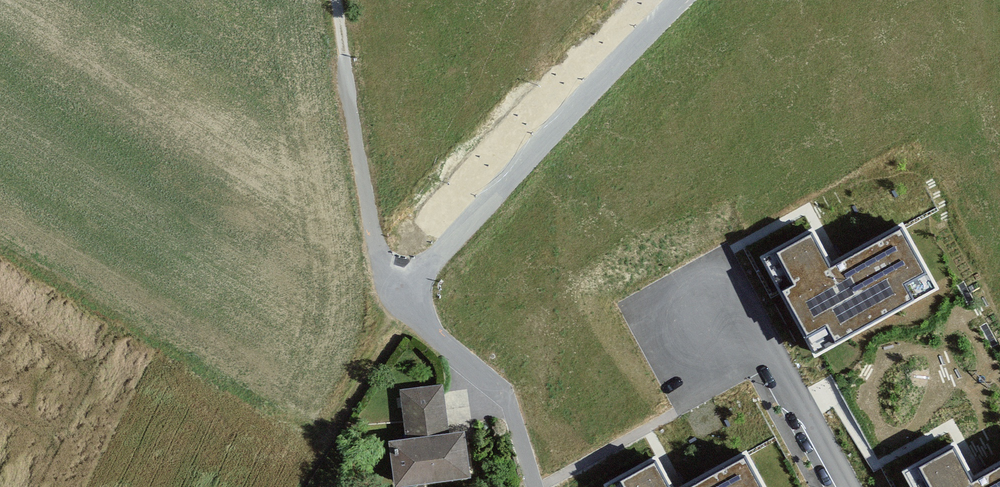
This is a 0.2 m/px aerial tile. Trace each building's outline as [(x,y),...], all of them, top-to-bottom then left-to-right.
[(812,227),(758,256),(816,361),(940,293),(902,222),(831,261),(812,227)] [(395,393),(401,442),(383,445),(388,486),(450,486),(465,485),(459,435),(446,437),(440,388),(395,393)] [(911,486),(999,486),(999,464),(980,475),(975,478),(956,444),(903,473),(911,486)] [(680,486),(770,486),(750,449),(680,486)] [(659,454),(600,486),(601,486),(677,486),(659,454)]
